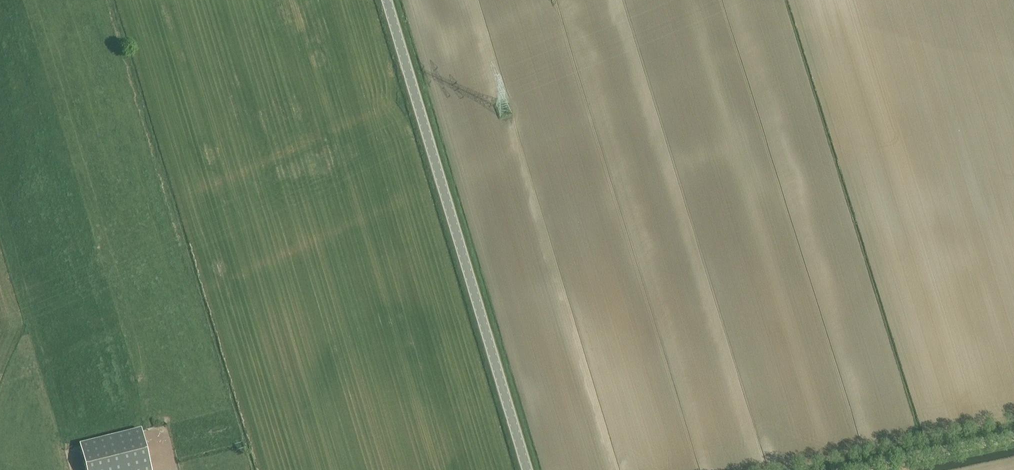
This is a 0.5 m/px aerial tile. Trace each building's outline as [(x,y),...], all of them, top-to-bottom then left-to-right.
[(80,446),(86,469),(151,469),(141,430),(80,446)]
